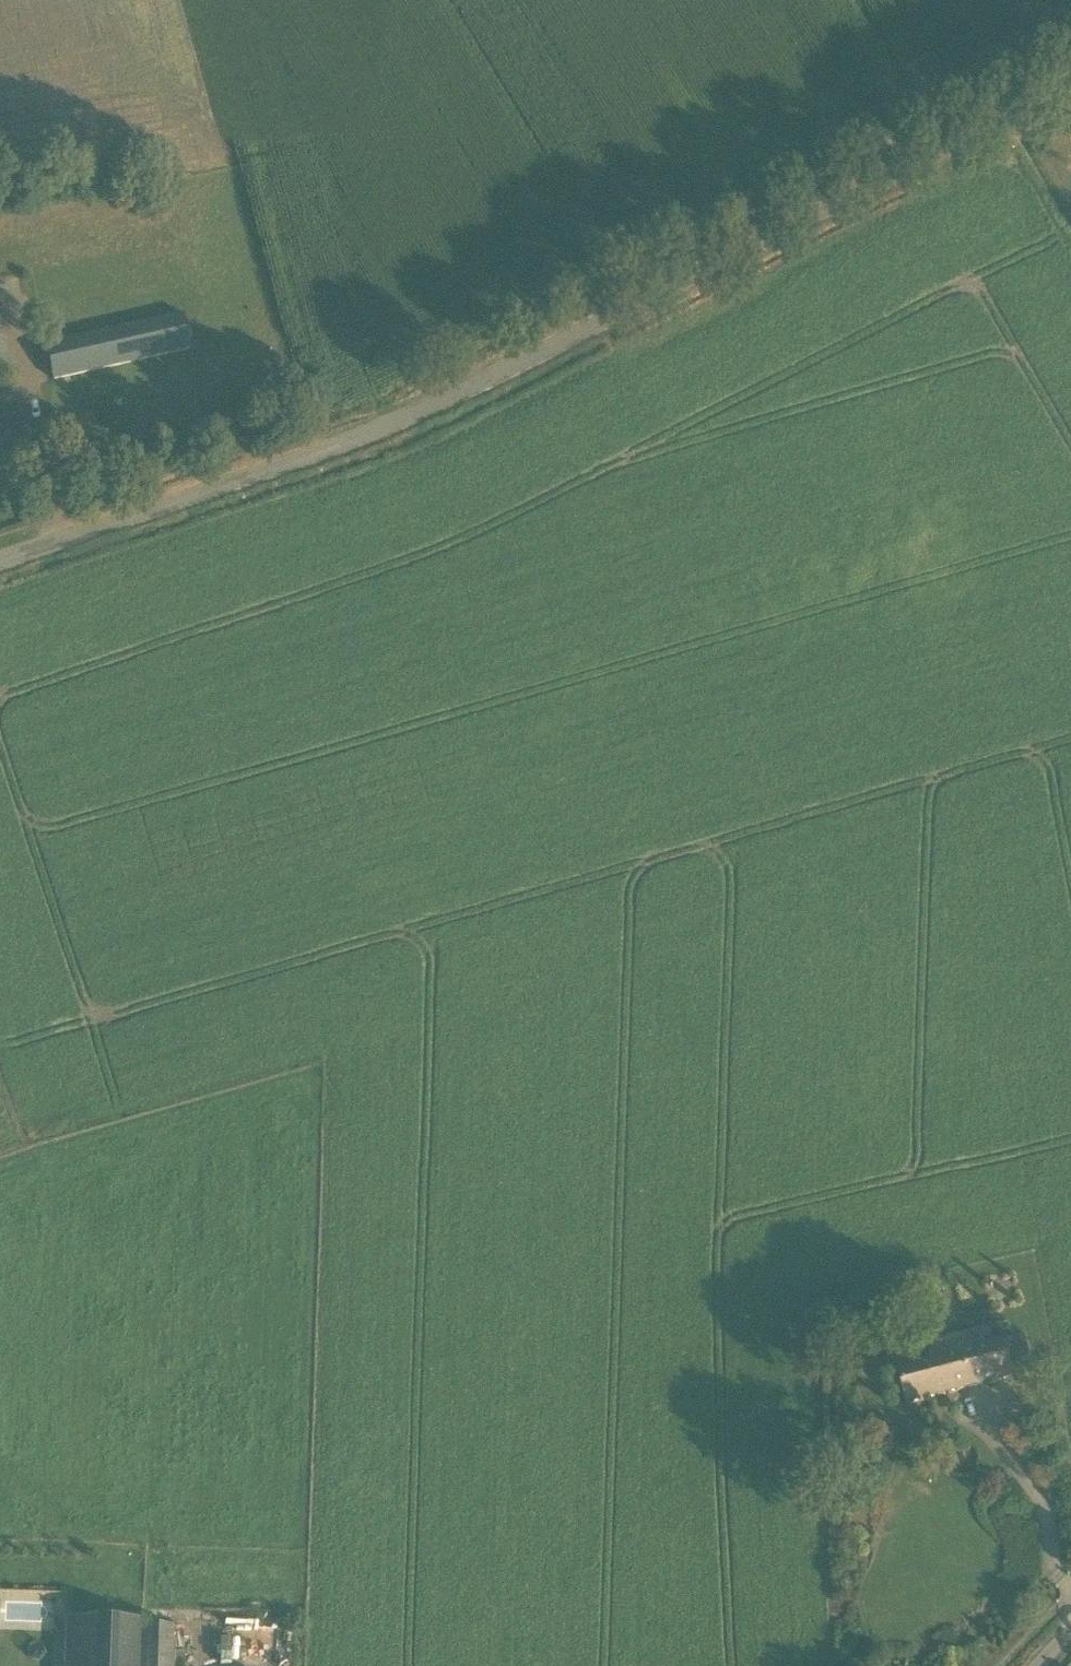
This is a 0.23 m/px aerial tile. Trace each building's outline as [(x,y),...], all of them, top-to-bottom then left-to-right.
[(190,349),(182,313),(45,344),(53,380),(190,349)] [(0,430),(0,471),(32,465),(25,425),(0,430)] [(1033,1372),(1024,1337),(994,1345),(990,1327),(927,1343),(931,1360),(898,1369),(907,1405),(1033,1372)] [(66,1665),(137,1665),(138,1623),(67,1620),(66,1665)] [(224,1623),(225,1651),(261,1650),(260,1621),(224,1623)] [(142,1626),(141,1665),(172,1665),(173,1627),(142,1626)]
